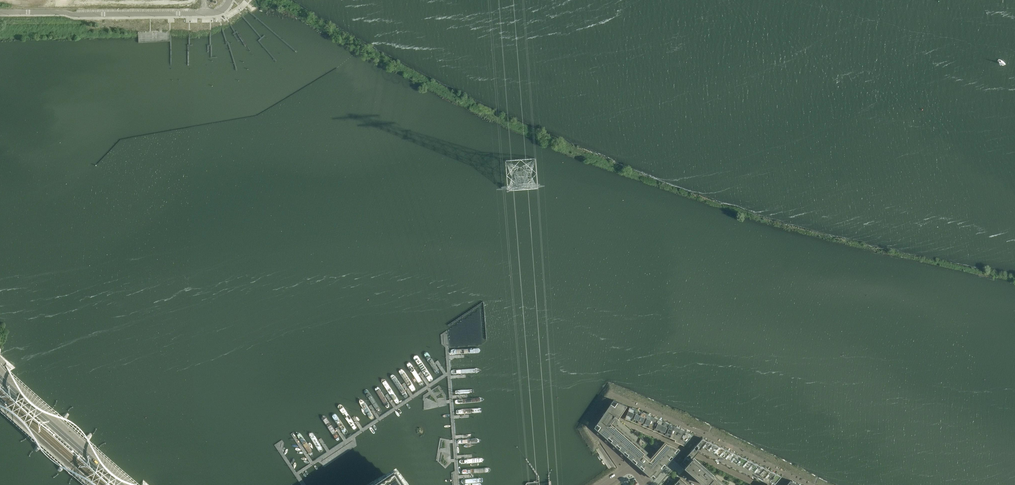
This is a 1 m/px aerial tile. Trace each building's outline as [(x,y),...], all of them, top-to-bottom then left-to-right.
[(261,16),(259,17),(260,19),(274,31),(276,32),(278,30),(277,28),(263,16),(261,16)] [(240,32),(240,33),(244,41),(250,50),(251,51),(251,52),(252,52),(253,52),(254,52),(255,51),(255,50),(255,49),(255,48),(244,31),(243,31),(243,30),(242,30),(241,30),(241,31),(240,31),(240,32)] [(282,36),(282,37),(282,38),(287,42),(297,51),(298,51),(299,51),(300,51),(301,51),(301,50),(302,50),(302,49),(302,48),(301,48),(301,47),(286,34),(285,34),(284,34),(283,34),(282,35),(282,36)] [(231,39),(231,40),(231,41),(249,70),(250,70),(250,71),(251,71),(252,71),(253,71),(254,70),(254,69),(254,68),(236,38),(235,38),(235,37),(234,37),(233,37),(232,37),(232,38),(231,38),(231,39)] [(268,44),(268,45),(278,56),(279,57),(280,57),(281,57),(282,56),(282,55),(281,54),(281,53),(272,43),(271,43),(271,42),(270,42),(269,43),(268,44)] [(260,51),(260,52),(261,52),(265,57),(274,67),(274,68),(275,68),(276,68),(277,68),(278,67),(278,66),(278,65),(264,49),(263,49),(262,49),(261,49),(261,50),(260,50),(260,51)] [(229,64),(229,65),(229,66),(229,67),(237,91),(237,92),(238,92),(240,92),(240,91),(241,91),(241,90),(241,89),(233,64),(233,63),(232,63),(231,63),(230,63),(229,64)] [(429,332),(423,336),(441,362),(443,360),(447,358),(429,332)] [(480,346),(449,348),(449,351),(449,355),(481,353),(480,346)] [(426,348),(421,351),(438,378),(440,376),(444,374),(426,348)] [(418,353),(412,357),(430,383),(432,382),(436,380),(418,353)] [(481,356),(450,358),(450,361),(450,365),(482,362),(481,356)] [(410,359),(404,363),(422,389),(424,387),(427,385),(410,359)] [(401,364),(396,368),(413,395),(415,393),(419,391),(401,364)] [(482,365),(450,368),(451,371),(451,375),(483,372),(482,365)] [(393,370),(387,374),(405,400),(407,399),(411,396),(393,370)] [(385,375),(379,379),(397,406),(399,404),(402,402),(385,375)] [(483,375),(451,378),(451,381),(452,385),(483,382),(483,375)] [(376,381),(371,385),(388,411),(391,410),(394,407),(376,381)] [(484,385),(452,388),(452,391),(452,395),(484,392),(484,385)] [(368,386),(362,390),(380,417),(382,415),(386,413),(368,386)] [(360,392),(354,396),(372,422),(374,421),(377,418),(360,392)] [(484,395),(453,398),(453,401),(453,405),(485,402),(484,395)] [(654,479),(680,449),(666,443),(658,452),(619,418),(627,406),(613,400),(594,427),(654,479)] [(343,403),(337,407),(355,433),(357,432),(361,429),(343,403)] [(485,405),(453,408),(454,411),(454,415),(486,412),(485,405)] [(693,434),(630,407),(626,417),(676,439),(675,441),(684,445),(693,434)] [(335,409),(329,412),(347,439),(349,437),(352,435),(335,409)] [(486,415),(454,418),(454,421),(455,425),(487,422),(486,415)] [(318,420),(312,424),(330,450),(332,449),(336,446),(318,420)] [(310,425),(304,429),(322,456),(324,454),(328,452),(310,425)] [(487,425),(455,428),(455,431),(456,435),(487,432),(487,425)] [(488,435),(456,438),(456,440),(456,445),(488,442),(488,435)] [(710,482),(712,484),(723,484),(693,458),(696,454),(699,450),(768,483),(766,484),(774,484),(782,476),(769,469),(755,463),(742,457),(729,451),(716,444),(702,438),(691,451),(689,453),(680,463),(705,484),(707,484),(710,482)] [(488,445),(457,448),(457,450),(457,455),(489,452),(488,445)] [(489,455),(457,458),(458,460),(458,465),(490,462),(489,455)] [(395,465),(366,484),(409,484),(395,465)] [(490,465),(458,468),(458,470),(459,475),(490,472),(490,465)] [(491,475),(459,478),(459,480),(460,484),(491,482),(491,475)]
